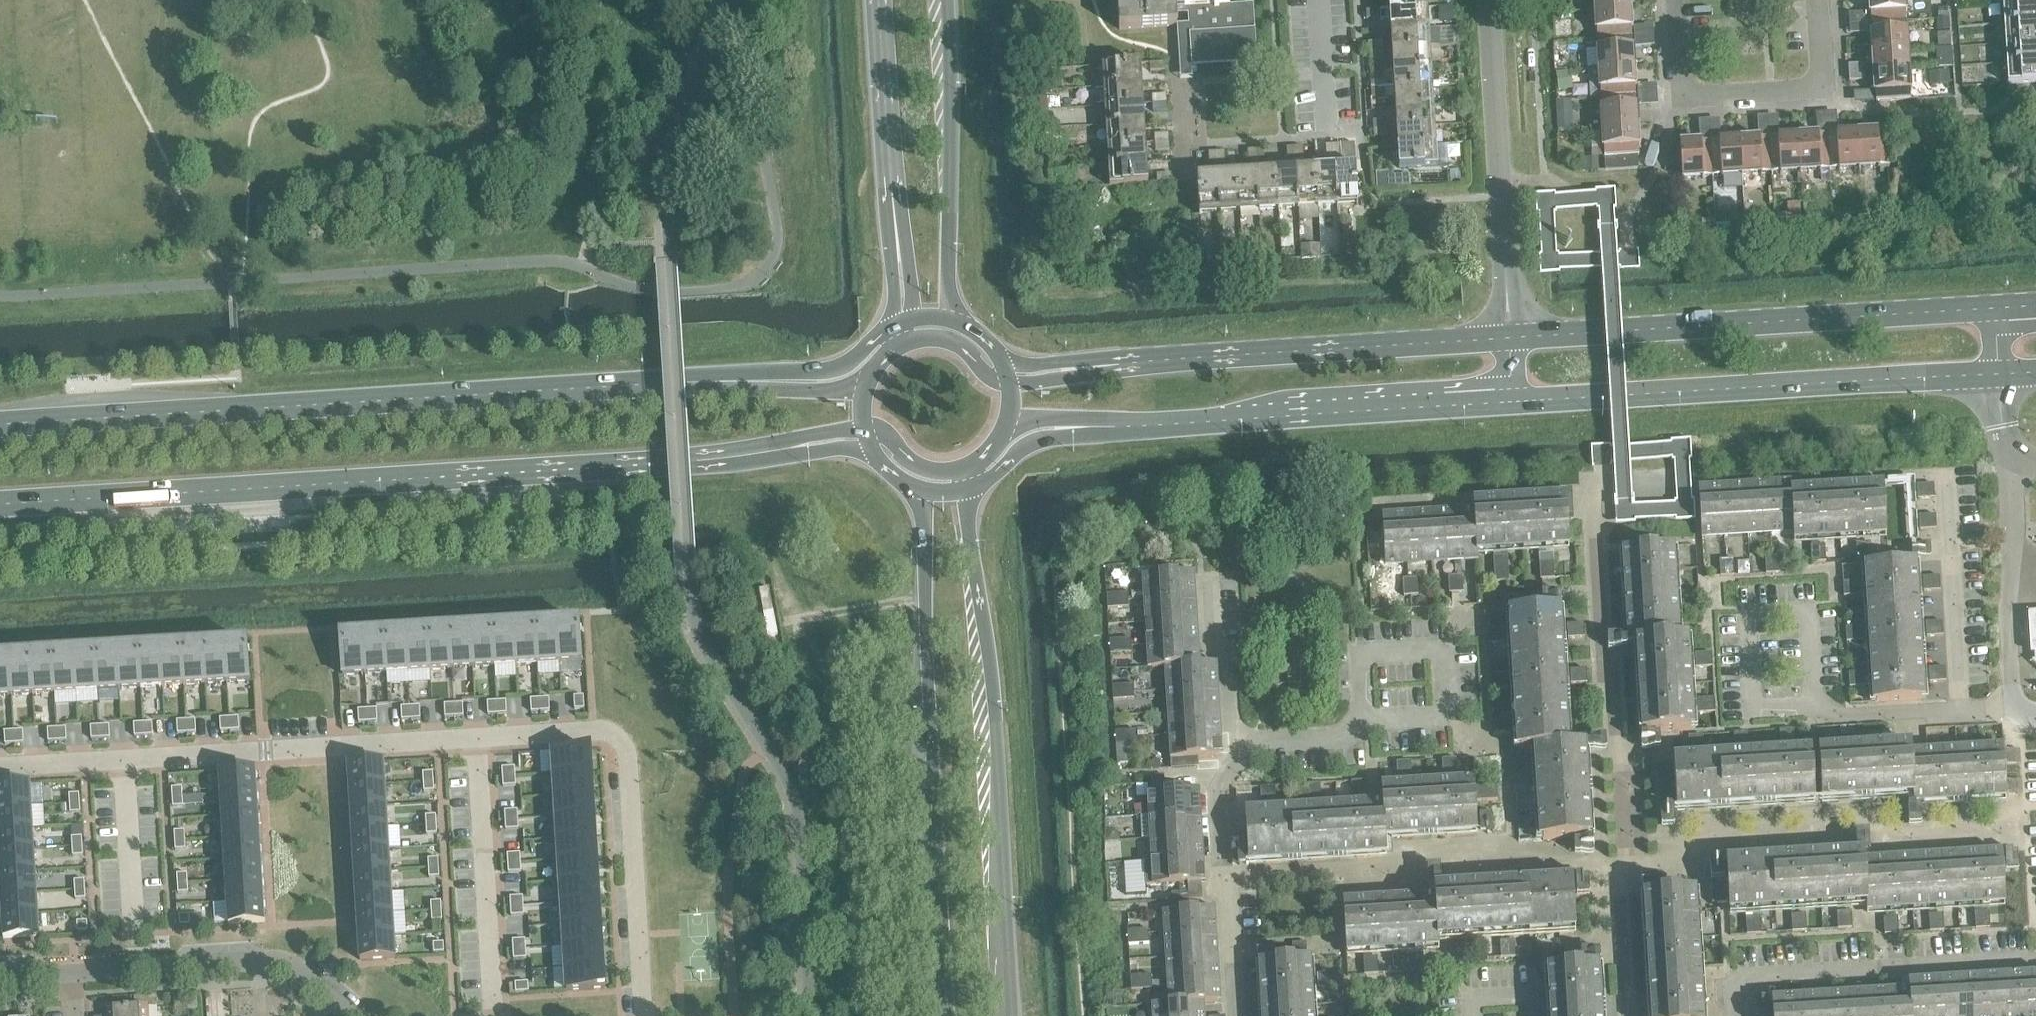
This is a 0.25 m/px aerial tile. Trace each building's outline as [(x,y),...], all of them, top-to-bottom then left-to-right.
[(1124,29),(1176,26),(1175,9),(1184,8),(1185,26),(1190,25),(1191,34),(1186,34),(1188,65),(1256,61),(1254,29),(1252,4),(1229,5),(1229,0),(1122,0),(1124,29)] [(1593,10),(1631,8),(1631,7),(1629,7),(1629,0),(1594,0),(1594,9),(1592,9),(1593,10)] [(1870,23),(1905,20),(1904,11),(1906,11),(1906,10),(1904,10),(1904,0),(1869,0),(1870,12),(1868,12),(1868,14),(1870,14),(1870,23)] [(2003,24),(2035,22),(2035,3),(2002,5),(2004,5),(2005,23),(2003,24)] [(1453,6),(1442,6),(1443,23),(1453,23),(1453,6)] [(1390,29),(1390,30),(1428,28),(1428,27),(1426,27),(1425,8),(1427,8),(1427,7),(1365,11),(1366,19),(1380,18),(1380,21),(1391,20),(1392,29),(1390,29)] [(1596,30),(1596,39),(1631,37),(1630,28),(1632,28),(1632,27),(1630,27),(1629,9),(1631,8),(1593,10),(1593,11),(1594,11),(1596,29),(1594,29),(1594,30),(1596,30)] [(1947,8),(1937,8),(1938,19),(1948,18),(1947,8)] [(1938,19),(1936,19),(1936,31),(1949,30),(1948,18),(1938,19)] [(1870,52),(1909,50),(1909,49),(1907,49),(1906,31),(1907,31),(1907,30),(1905,30),(1905,20),(1870,23),(1871,32),(1869,32),(1869,33),(1871,33),(1872,51),(1870,52)] [(2004,44),(2035,42),(2035,22),(2003,24),(2003,25),(2005,25),(2006,43),(2004,43),(2004,44)] [(1391,49),(1391,50),(1430,47),(1428,47),(1426,28),(1428,28),(1390,30),(1390,31),(1392,30),(1393,49),(1391,49)] [(1596,68),(1596,69),(1635,66),(1633,66),(1632,48),(1634,48),(1633,46),(1632,46),(1631,37),(1596,39),(1597,49),(1595,49),(1595,50),(1597,50),(1598,68),(1596,68)] [(1367,43),(1368,51),(1382,50),(1381,42),(1367,43)] [(2006,63),(2035,61),(2035,42),(2004,44),(2006,44),(2008,63),(2005,63),(2006,63)] [(1392,68),(1392,69),(1431,67),(1431,66),(1429,66),(1428,48),(1430,48),(1430,47),(1391,50),(1393,50),(1394,68),(1392,68)] [(1382,50),(1368,51),(1368,59),(1382,58),(1382,50)] [(1871,71),(1871,72),(1910,69),(1908,69),(1907,50),(1909,50),(1870,52),(1870,53),(1872,53),(1873,71),(1871,71)] [(2006,63),(2006,64),(2008,64),(2009,83),(2007,83),(2007,84),(2035,82),(2035,61),(2006,63)] [(1164,71),(1163,63),(1149,63),(1150,72),(1164,71)] [(1103,86),(1103,87),(1141,84),(1139,84),(1138,65),(1140,65),(1140,64),(1101,66),(1102,67),(1103,67),(1105,86),(1103,86)] [(1848,65),(1848,73),(1862,72),(1862,64),(1848,65)] [(1599,89),(1600,98),(1635,96),(1634,87),(1636,87),(1636,85),(1634,86),(1633,67),(1635,67),(1635,66),(1596,69),(1598,69),(1599,88),(1597,88),(1597,89),(1599,89)] [(1393,88),(1393,89),(1432,86),(1430,86),(1429,67),(1431,67),(1392,69),(1392,70),(1394,70),(1395,88),(1393,88)] [(1910,69),(1871,72),(1873,72),(1874,91),(1873,91),(1873,92),(1875,92),(1875,102),(1910,100),(1909,90),(1911,90),(1911,89),(1909,89),(1908,70),(1910,70),(1910,69)] [(1949,71),(1928,73),(1929,87),(1950,85),(1949,71)] [(1566,72),(1555,73),(1556,91),(1568,90),(1566,72)] [(1862,72),(1848,73),(1849,81),(1863,81),(1862,72)] [(1370,82),(1370,90),(1384,89),(1384,81),(1370,82)] [(1104,106),(1142,104),(1142,103),(1141,104),(1139,85),(1141,85),(1141,84),(1103,87),(1105,87),(1106,106),(1104,106)] [(1395,108),(1433,106),(1433,105),(1431,105),(1430,87),(1432,87),(1432,86),(1393,89),(1395,89),(1396,107),(1395,108)] [(1384,89),(1370,90),(1371,98),(1385,98),(1384,89)] [(1151,95),(1151,104),(1166,103),(1165,95),(1151,95)] [(1602,127),(1600,128),(1638,125),(1636,125),(1635,106),(1637,106),(1637,105),(1635,105),(1635,96),(1600,98),(1600,107),(1598,107),(1598,109),(1600,108),(1602,127)] [(1166,103),(1151,104),(1152,112),(1166,111),(1166,103)] [(1105,125),(1105,126),(1144,124),(1144,123),(1142,123),(1141,105),(1143,105),(1142,104),(1104,106),(1104,107),(1106,107),(1107,125),(1105,125)] [(1396,127),(1396,128),(1434,125),(1432,125),(1431,107),(1433,106),(1395,108),(1395,109),(1397,109),(1398,127),(1396,127)] [(1571,110),(1557,111),(1559,129),(1572,128),(1571,110)] [(1372,121),(1372,129),(1387,128),(1386,120),(1372,121)] [(1106,145),(1106,146),(1145,143),(1143,143),(1142,124),(1144,124),(1105,126),(1105,127),(1107,126),(1108,145),(1106,145)] [(1397,147),(1436,145),(1435,144),(1434,144),(1432,126),(1434,126),(1434,125),(1396,128),(1398,128),(1399,147),(1397,147)] [(1638,125),(1600,128),(1602,128),(1603,147),(1601,147),(1601,148),(1603,148),(1603,158),(1637,156),(1638,156),(1638,146),(1640,146),(1639,145),(1638,145),(1636,126),(1638,126),(1638,125)] [(1387,128),(1372,129),(1373,138),(1387,137),(1387,128)] [(1857,131),(1856,131),(1858,169),(1859,169),(1859,167),(1878,166),(1878,168),(1879,168),(1879,166),(1889,166),(1887,131),(1877,131),(1877,129),(1876,129),(1876,131),(1857,133),(1857,131)] [(1836,134),(1827,134),(1829,169),(1838,169),(1838,171),(1839,170),(1839,169),(1858,167),(1858,169),(1856,131),(1855,131),(1856,133),(1837,134),(1837,132),(1836,132),(1836,134)] [(1798,134),(1797,134),(1800,173),(1800,171),(1819,170),(1819,172),(1820,172),(1820,170),(1829,169),(1827,134),(1818,135),(1818,133),(1816,133),(1816,135),(1798,136),(1798,134)] [(1153,135),(1154,143),(1168,142),(1168,134),(1153,135)] [(1777,137),(1768,138),(1770,173),(1779,172),(1780,174),(1781,174),(1781,172),(1799,171),(1799,173),(1800,173),(1797,134),(1797,136),(1779,137),(1778,135),(1777,136),(1777,137)] [(1739,138),(1741,177),(1742,176),(1742,175),(1760,173),(1760,175),(1761,175),(1761,173),(1770,173),(1768,138),(1759,139),(1759,137),(1758,137),(1758,139),(1739,140),(1739,138)] [(1719,141),(1709,142),(1712,176),(1721,176),(1721,178),(1722,178),(1722,176),(1740,175),(1740,177),(1741,177),(1739,138),(1738,138),(1738,140),(1720,141),(1720,139),(1718,139),(1719,141)] [(1712,176),(1709,142),(1700,142),(1700,140),(1699,140),(1699,142),(1680,143),(1680,142),(1679,142),(1681,180),(1683,180),(1682,178),(1701,177),(1701,179),(1703,179),(1702,177),(1712,176)] [(1168,142),(1154,143),(1154,151),(1169,150),(1168,142)] [(1107,164),(1108,165),(1146,163),(1146,162),(1144,162),(1143,144),(1145,144),(1145,143),(1106,146),(1108,146),(1109,164),(1107,164)] [(1341,144),(1333,145),(1334,159),(1342,158),(1341,144)] [(1334,159),(1333,145),(1325,145),(1325,159),(1334,159)] [(1436,145),(1397,147),(1397,148),(1399,148),(1400,167),(1398,167),(1398,168),(1437,166),(1437,164),(1435,165),(1434,146),(1436,146),(1436,145)] [(1302,146),(1294,147),(1295,161),(1303,161),(1302,146)] [(1295,161),(1294,147),(1285,148),(1286,162),(1295,161)] [(1255,164),(1255,149),(1246,150),(1247,164),(1255,164)] [(1263,149),(1255,149),(1255,164),(1264,163),(1263,149)] [(1224,151),(1215,152),(1216,166),(1225,166),(1224,151)] [(1216,166),(1215,152),(1207,152),(1208,167),(1216,166)] [(1637,156),(1603,158),(1604,170),(1638,168),(1637,156)] [(1597,158),(1583,158),(1583,170),(1597,170),(1597,158)] [(1146,163),(1108,165),(1108,166),(1109,166),(1111,184),(1109,185),(1109,186),(1147,183),(1147,182),(1145,182),(1144,164),(1146,163)] [(1335,168),(1334,168),(1337,206),(1337,205),(1356,203),(1356,205),(1357,205),(1355,167),(1354,167),(1354,169),(1335,170),(1335,168)] [(1315,169),(1317,208),(1318,208),(1318,206),(1336,205),(1336,206),(1337,206),(1334,168),(1334,170),(1315,171),(1315,169)] [(1296,170),(1295,170),(1297,209),(1298,209),(1298,207),(1316,206),(1316,208),(1317,208),(1315,169),(1314,169),(1314,171),(1296,172),(1296,170)] [(1276,172),(1275,172),(1278,210),(1279,210),(1278,208),(1297,207),(1297,209),(1295,170),(1294,170),(1295,172),(1276,173),(1276,172)] [(1257,173),(1256,173),(1258,211),(1259,211),(1259,209),(1277,208),(1277,210),(1278,210),(1275,172),(1275,174),(1257,175),(1257,173)] [(1392,172),(1375,173),(1376,189),(1409,188),(1409,175),(1393,175),(1392,172)] [(1237,174),(1236,174),(1239,213),(1239,212),(1239,211),(1258,209),(1258,211),(1256,173),(1255,173),(1255,175),(1237,176),(1237,174)] [(1156,174),(1156,183),(1171,182),(1170,174),(1156,174)] [(1217,175),(1219,214),(1220,214),(1220,212),(1238,211),(1238,213),(1239,213),(1236,174),(1236,176),(1218,177),(1217,175)] [(1219,214),(1217,175),(1216,175),(1216,177),(1198,178),(1197,176),(1196,176),(1198,215),(1200,215),(1200,213),(1218,212),(1219,214)] [(1787,213),(1775,214),(1775,228),(1801,227),(1800,212),(1799,203),(1787,203),(1787,213)] [(1743,214),(1729,215),(1730,231),(1744,230),(1743,214)] [(1197,217),(1188,217),(1189,227),(1198,226),(1197,217)] [(1714,218),(1701,219),(1702,233),(1715,232),(1714,218)] [(1765,218),(1763,221),(1763,229),(1771,229),(1770,218),(1765,218)] [(1373,243),(1355,244),(1355,256),(1373,255),(1373,243)] [(1319,244),(1300,245),(1300,259),(1320,258),(1319,244)] [(1261,250),(1241,252),(1242,262),(1261,261),(1261,250)] [(1209,254),(1189,255),(1190,266),(1210,264),(1209,254)] [(1790,481),(1744,484),(1744,491),(1746,529),(1747,532),(1762,531),(1776,530),(1791,529),(1792,533),(1792,538),(1793,538),(1790,486),(1791,486),(1791,485),(1790,481)] [(1791,486),(1790,486),(1793,538),(1792,538),(1793,543),(1809,542),(1823,541),(1855,539),(1869,538),(1886,537),(1885,532),(1884,515),(1883,489),(1882,483),(1881,483),(1866,484),(1866,483),(1852,484),(1852,485),(1820,487),(1820,486),(1819,486),(1809,487),(1806,487),(1806,488),(1791,489),(1791,486)] [(1744,484),(1697,486),(1697,490),(1700,535),(1702,535),(1717,534),(1731,533),(1747,532),(1746,529),(1744,491),(1744,484)] [(1933,484),(1924,485),(1925,499),(1934,498),(1933,484)] [(1924,485),(1916,485),(1917,499),(1925,499),(1924,485)] [(1489,499),(1472,500),(1473,504),(1473,509),(1474,509),(1477,557),(1477,553),(1478,553),(1492,552),(1493,553),(1507,552),(1506,551),(1538,549),(1538,550),(1552,549),(1569,548),(1568,543),(1567,520),(1565,494),(1563,494),(1549,495),(1548,494),(1534,495),(1534,496),(1503,498),(1503,497),(1489,498),(1489,499)] [(1473,509),(1428,512),(1428,519),(1431,557),(1431,560),(1447,559),(1461,558),(1476,557),(1477,557),(1474,509),(1473,509)] [(1428,512),(1381,515),(1382,518),(1382,529),(1384,563),(1386,563),(1401,562),(1415,561),(1431,560),(1431,557),(1428,519),(1428,512)] [(1926,515),(1918,516),(1919,530),(1927,529),(1926,515)] [(1935,515),(1926,515),(1927,529),(1935,529),(1935,515)] [(1378,520),(1365,520),(1366,536),(1379,535),(1378,520)] [(1869,542),(1855,543),(1856,551),(1870,551),(1869,542)] [(1824,545),(1810,546),(1810,554),(1824,553),(1824,545)] [(1621,572),(1620,572),(1620,575),(1622,574),(1622,580),(1624,612),(1624,626),(1625,627),(1625,636),(1626,643),(1626,648),(1633,648),(1634,648),(1635,657),(1635,658),(1636,671),(1637,687),(1645,687),(1686,684),(1692,684),(1691,668),(1690,654),(1689,637),(1686,638),(1682,638),(1680,638),(1680,623),(1679,608),(1677,577),(1676,563),(1675,546),(1670,547),(1625,549),(1620,550),(1621,566),(1621,572)] [(1870,551),(1856,551),(1856,560),(1870,559),(1870,551)] [(1552,553),(1538,554),(1539,562),(1553,562),(1552,553)] [(1824,553),(1810,554),(1811,563),(1825,562),(1824,553)] [(1507,556),(1493,557),(1493,565),(1507,564),(1507,556)] [(1778,556),(1764,557),(1765,565),(1779,565),(1778,556)] [(1733,559),(1718,560),(1719,568),(1733,567),(1733,559)] [(1867,564),(1862,564),(1863,581),(1864,595),(1866,626),(1866,641),(1867,656),(1874,656),(1914,653),(1922,653),(1921,637),(1921,623),(1919,591),(1918,577),(1917,561),(1912,561),(1867,564)] [(1553,562),(1539,562),(1539,571),(1553,570),(1553,562)] [(1507,564),(1493,565),(1494,574),(1508,573),(1507,564)] [(1779,565),(1765,565),(1765,574),(1779,573),(1779,565)] [(1733,567),(1719,568),(1719,576),(1734,576),(1733,567)] [(1553,570),(1539,571),(1540,579),(1541,579),(1554,578),(1553,570)] [(1190,573),(1145,575),(1146,577),(1146,590),(1146,592),(1147,598),(1147,606),(1148,622),(1152,622),(1190,619),(1197,619),(1194,572),(1190,573)] [(1508,573),(1494,574),(1494,582),(1507,581),(1508,581),(1508,573)] [(1462,576),(1448,577),(1448,585),(1462,584),(1462,576)] [(1938,576),(1930,577),(1931,591),(1939,590),(1938,576)] [(1930,577),(1922,577),(1923,591),(1931,591),(1930,577)] [(1416,579),(1402,579),(1403,588),(1417,587),(1416,579)] [(1859,581),(1850,582),(1851,596),(1860,595),(1859,581)] [(1850,582),(1842,582),(1843,596),(1851,596),(1850,582)] [(1462,584),(1448,585),(1449,593),(1451,593),(1458,593),(1463,593),(1462,584)] [(758,589),(762,613),(772,611),(768,587),(758,589)] [(1417,587),(1403,588),(1403,596),(1417,595),(1417,587)] [(1146,590),(1130,591),(1131,599),(1147,598),(1146,592),(1146,590)] [(1127,593),(1117,594),(1117,608),(1128,607),(1127,593)] [(1117,594),(1106,594),(1107,608),(1117,608),(1117,594)] [(1524,595),(1510,596),(1511,604),(1525,603),(1524,595)] [(1525,603),(1511,604),(1511,612),(1525,611),(1525,603)] [(1511,612),(1506,612),(1507,629),(1508,643),(1510,674),(1511,688),(1512,704),(1518,703),(1558,701),(1567,700),(1566,685),(1565,671),(1563,639),(1562,625),(1561,609),(1556,609),(1533,610),(1525,611),(1511,612)] [(763,613),(767,637),(777,635),(774,618),(772,611),(763,613)] [(1152,622),(1148,622),(1149,637),(1150,651),(1151,666),(1151,668),(1165,667),(1199,665),(1199,664),(1200,664),(1197,619),(1190,619),(1152,622)] [(1933,622),(1925,623),(1925,637),(1934,636),(1933,622)] [(1941,622),(1933,622),(1934,636),(1942,636),(1941,622)] [(579,623),(556,624),(558,662),(581,661),(579,623)] [(558,662),(556,624),(534,625),(537,664),(558,662)] [(1575,624),(1566,625),(1567,639),(1575,638),(1575,624)] [(1583,624),(1575,624),(1575,638),(1584,638),(1583,624)] [(534,625),(513,627),(515,665),(537,664),(534,625)] [(491,628),(494,666),(515,665),(513,627),(491,628)] [(1853,627),(1845,628),(1846,642),(1854,641),(1853,627)] [(1862,627),(1853,627),(1854,641),(1863,641),(1862,627)] [(472,668),(494,666),(491,628),(470,629),(472,668)] [(472,668),(470,629),(448,631),(450,669),(472,668)] [(1495,629),(1486,630),(1487,644),(1496,643),(1495,629)] [(1503,629),(1495,629),(1496,643),(1504,643),(1503,629)] [(450,669),(448,631),(427,632),(429,670),(450,669)] [(407,672),(429,670),(427,632),(405,633),(407,672)] [(383,635),(386,673),(407,672),(405,633),(383,635)] [(364,674),(386,673),(383,635),(362,636),(364,674)] [(341,676),(364,674),(362,636),(339,637),(341,676)] [(1119,639),(1109,640),(1110,654),(1120,653),(1119,639)] [(1130,639),(1119,639),(1120,653),(1131,653),(1130,639)] [(247,643),(224,644),(226,683),(249,681),(247,643)] [(226,683),(224,644),(202,646),(205,684),(226,683)] [(181,647),(183,685),(205,684),(202,646),(181,647)] [(159,648),(161,687),(183,685),(181,647),(159,648)] [(140,688),(161,687),(159,648),(138,650),(140,688)] [(140,688),(138,650),(116,651),(118,689),(140,688)] [(116,651),(94,652),(97,691),(118,689),(116,651)] [(73,654),(75,692),(97,691),(94,652),(73,654)] [(1702,653),(1694,654),(1695,668),(1703,667),(1702,653)] [(1711,653),(1702,653),(1703,667),(1712,667),(1711,653)] [(1874,656),(1867,656),(1868,672),(1869,686),(1870,703),(1875,702),(1920,700),(1925,699),(1924,682),(1923,668),(1922,653),(1914,653),(1874,656)] [(54,693),(75,692),(73,654),(51,655),(54,693)] [(32,695),(54,693),(51,655),(30,656),(32,695)] [(32,695),(30,656),(8,658),(11,696),(32,695)] [(8,658),(0,658),(0,696),(11,696),(8,658)] [(1199,665),(1165,667),(1165,668),(1168,668),(1169,683),(1170,697),(1171,712),(1174,712),(1212,710),(1218,709),(1215,663),(1213,663),(1200,664),(1199,664),(1199,665)] [(1944,667),(1936,668),(1937,682),(1945,681),(1944,667)] [(1936,668),(1927,668),(1928,682),(1937,682),(1936,668)] [(1586,669),(1577,670),(1578,684),(1587,683),(1586,669)] [(1577,670),(1569,670),(1570,684),(1578,684),(1577,670)] [(1864,672),(1856,673),(1857,687),(1865,686),(1864,672)] [(1856,673),(1848,673),(1849,687),(1857,687),(1856,673)] [(1506,674),(1498,675),(1499,689),(1507,688),(1506,674)] [(1498,675),(1489,675),(1490,689),(1499,689),(1498,675)] [(1645,687),(1637,687),(1638,703),(1639,717),(1640,733),(1645,733),(1659,732),(1690,731),(1695,730),(1694,714),(1693,700),(1692,684),(1686,684),(1645,687)] [(1122,685),(1112,686),(1113,700),(1123,699),(1122,685)] [(1133,685),(1122,685),(1123,699),(1134,699),(1133,685)] [(586,695),(576,695),(577,708),(587,708),(586,695)] [(549,697),(539,698),(540,711),(549,710),(549,697)] [(540,711),(539,698),(529,698),(530,711),(540,711)] [(1714,698),(1705,699),(1706,713),(1714,712),(1714,698)] [(1705,699),(1697,699),(1698,713),(1706,713),(1705,699)] [(496,713),(496,700),(486,701),(487,714),(496,713)] [(505,700),(496,700),(496,713),(506,713),(505,700)] [(1518,703),(1512,704),(1513,720),(1514,734),(1515,750),(1517,750),(1531,749),(1532,765),(1533,779),(1534,794),(1541,794),(1581,792),(1589,791),(1588,775),(1588,769),(1589,769),(1589,767),(1588,767),(1587,761),(1587,752),(1587,746),(1586,739),(1571,740),(1569,740),(1569,730),(1568,716),(1567,700),(1558,701),(1518,703)] [(462,702),(453,703),(453,716),(463,715),(462,702)] [(453,716),(453,703),(443,704),(444,717),(453,716)] [(419,705),(409,706),(410,719),(420,718),(419,705)] [(410,719),(409,706),(400,706),(400,719),(410,719)] [(367,721),(366,708),(357,709),(357,722),(367,721)] [(376,708),(366,708),(367,721),(377,721),(376,708)] [(1174,712),(1171,712),(1172,728),(1173,742),(1173,757),(1174,759),(1197,757),(1218,756),(1222,756),(1221,742),(1218,709),(1212,710),(1174,712)] [(228,717),(229,730),(239,729),(238,716),(228,717)] [(219,730),(229,730),(228,717),(218,717),(219,730)] [(186,732),(185,719),(175,720),(176,733),(186,732)] [(195,719),(185,719),(186,732),(196,732),(195,719)] [(1500,720),(1492,721),(1493,735),(1501,734),(1500,720)] [(1509,720),(1500,720),(1501,734),(1510,734),(1509,720)] [(142,722),(143,735),(153,734),(152,721),(142,722)] [(133,735),(143,735),(142,722),(132,723),(133,735)] [(109,724),(99,725),(100,738),(109,737),(109,724)] [(100,738),(99,725),(89,725),(90,738),(100,738)] [(57,740),(56,727),(46,728),(47,741),(57,740)] [(66,727),(56,727),(57,740),(66,740),(66,727)] [(1147,728),(1136,728),(1137,736),(1147,736),(1147,728)] [(22,729),(13,730),(13,743),(23,742),(22,729)] [(13,743),(13,730),(3,730),(4,743),(13,743)] [(1136,730),(1125,731),(1126,745),(1136,744),(1136,730)] [(1793,730),(1779,731),(1779,739),(1793,738),(1793,730)] [(1747,733),(1733,733),(1734,742),(1748,741),(1747,733)] [(1702,735),(1688,736),(1688,744),(1702,744),(1702,735)] [(1793,738),(1779,739),(1780,747),(1794,747),(1793,738)] [(1748,741),(1734,742),(1734,750),(1748,749),(1748,741)] [(1702,744),(1688,744),(1689,753),(1703,752),(1702,744)] [(1834,751),(1817,752),(1817,754),(1820,799),(1820,804),(1837,803),(1851,802),(1883,800),(1884,800),(1897,799),(1912,798),(1912,804),(1913,807),(1920,806),(1930,805),(1931,805),(1943,805),(1959,804),(1959,795),(1956,755),(1956,749),(1940,750),(1926,750),(1926,751),(1911,752),(1910,752),(1910,750),(1910,746),(1893,747),(1893,744),(1879,745),(1879,748),(1848,750),(1848,747),(1834,748),(1834,751)] [(1126,745),(1115,746),(1117,764),(1127,763),(1126,745)] [(1972,748),(1956,749),(1956,755),(1959,795),(1959,804),(1975,803),(1989,802),(2005,801),(2005,796),(2005,792),(2004,782),(2003,768),(2003,765),(2002,751),(2002,746),(1985,747),(1971,748),(1972,748)] [(551,751),(552,774),(591,772),(589,749),(551,751)] [(1689,760),(1672,761),(1675,800),(1675,810),(1676,813),(1692,812),(1706,811),(1738,809),(1752,808),(1783,806),(1797,805),(1814,804),(1814,799),(1811,754),(1811,752),(1794,753),(1794,750),(1780,751),(1780,754),(1749,756),(1748,753),(1734,754),(1735,757),(1703,759),(1703,756),(1689,757),(1689,760)] [(2010,750),(2002,751),(2003,765),(2011,764),(2010,750)] [(2018,750),(2010,750),(2011,764),(2019,764),(2018,750)] [(1455,759),(1441,759),(1442,768),(1456,767),(1455,759)] [(1160,761),(1151,761),(1152,769),(1160,769),(1160,761)] [(1410,761),(1396,762),(1396,771),(1410,770),(1410,761)] [(348,787),(384,784),(383,762),(347,764),(348,787)] [(502,767),(503,777),(516,776),(515,767),(502,767)] [(1456,767),(1442,768),(1442,776),(1456,775),(1456,767)] [(220,794),(256,792),(254,770),(218,772),(220,794)] [(1410,770),(1396,771),(1397,779),(1411,778),(1410,770)] [(552,774),(554,796),(592,793),(591,772),(552,774)] [(422,774),(422,782),(434,781),(434,773),(422,774)] [(1163,775),(1149,776),(1150,784),(1164,784),(1163,775)] [(516,776),(503,777),(503,787),(516,786),(516,776)] [(1397,786),(1380,787),(1380,789),(1381,799),(1381,801),(1382,801),(1384,838),(1385,838),(1385,839),(1400,838),(1414,837),(1446,835),(1460,834),(1477,833),(1476,828),(1475,806),(1475,802),(1474,787),(1474,783),(1473,782),(1457,783),(1457,780),(1442,780),(1443,783),(1411,785),(1411,782),(1397,783),(1397,786)] [(434,781),(422,782),(423,791),(435,790),(434,781)] [(1365,781),(1351,782),(1351,790),(1365,789),(1365,781)] [(2012,781),(2004,782),(2005,792),(2005,796),(2013,795),(2012,781)] [(2020,781),(2012,781),(2013,795),(2021,795),(2020,781)] [(31,806),(29,783),(0,785),(0,808),(31,806)] [(348,787),(350,808),(386,806),(384,784),(348,787)] [(1164,784),(1150,784),(1150,792),(1154,792),(1164,791),(1164,784)] [(1319,784),(1305,785),(1306,793),(1320,792),(1319,784)] [(1496,786),(1474,787),(1475,802),(1497,800),(1496,786)] [(1274,787),(1260,787),(1260,796),(1274,795),(1274,787)] [(170,798),(182,797),(181,788),(169,789),(170,798)] [(1152,816),(1140,817),(1141,839),(1153,838),(1157,838),(1194,836),(1202,835),(1199,789),(1195,789),(1164,791),(1154,792),(1150,792),(1150,794),(1151,809),(1152,816)] [(1365,789),(1351,790),(1352,799),(1366,798),(1365,789)] [(1541,794),(1534,794),(1535,810),(1536,824),(1537,841),(1542,840),(1573,839),(1587,838),(1592,838),(1591,821),(1590,807),(1589,791),(1581,792),(1541,794)] [(257,814),(256,792),(220,794),(221,816),(257,814)] [(1320,792),(1306,793),(1306,801),(1320,801),(1320,792)] [(592,793),(554,796),(555,817),(593,815),(592,793)] [(68,795),(69,804),(81,803),(80,795),(68,795)] [(1274,795),(1260,796),(1261,804),(1275,803),(1274,795)] [(182,805),(182,797),(170,798),(170,806),(182,805)] [(1261,811),(1245,812),(1245,814),(1247,859),(1248,864),(1264,863),(1278,862),(1310,860),(1324,859),(1355,858),(1357,857),(1369,857),(1386,856),(1386,853),(1385,842),(1385,841),(1385,839),(1385,838),(1384,838),(1382,801),(1381,801),(1381,804),(1366,804),(1366,802),(1352,803),(1352,806),(1321,808),(1321,804),(1307,805),(1307,809),(1275,811),(1275,807),(1261,808),(1261,811)] [(81,803),(69,804),(69,812),(81,811),(81,803)] [(69,804),(61,804),(61,814),(69,813),(69,812),(69,804)] [(31,806),(0,808),(0,830),(32,828),(31,806)] [(350,808),(351,830),(387,828),(386,806),(350,808)] [(505,820),(518,820),(518,810),(505,811),(505,820)] [(258,835),(257,814),(221,816),(222,838),(258,835)] [(555,817),(556,839),(595,836),(593,815),(555,817)] [(425,825),(437,824),(436,816),(424,817),(425,825)] [(519,829),(518,820),(505,820),(506,830),(519,829)] [(437,833),(437,824),(425,825),(425,834),(437,833)] [(33,849),(32,828),(0,830),(0,851),(33,849)] [(387,828),(351,830),(352,851),(388,849),(387,828)] [(1111,829),(1104,829),(1105,842),(1119,841),(1118,834),(1111,829)] [(172,832),(172,841),(184,840),(184,832),(172,832)] [(222,838),(224,859),(260,857),(258,835),(222,838)] [(1145,862),(1123,863),(1125,896),(1145,894),(1145,886),(1146,885),(1156,885),(1178,884),(1187,883),(1197,883),(1201,882),(1204,882),(1202,835),(1194,836),(1157,838),(1153,838),(1154,854),(1154,861),(1145,862)] [(556,839),(558,860),(596,858),(595,836),(556,839)] [(71,839),(71,847),(83,846),(83,838),(71,839)] [(184,840),(172,841),(173,849),(185,848),(184,840)] [(83,846),(71,847),(72,855),(84,855),(83,846)] [(34,871),(33,849),(0,851),(0,873),(34,871)] [(388,849),(352,851),(354,873),(390,871),(388,849)] [(1832,853),(1817,854),(1817,863),(1820,903),(1820,909),(1836,908),(1850,907),(1865,906),(1865,908),(1866,912),(1866,915),(1883,914),(1896,913),(1912,912),(1912,905),(1909,865),(1909,858),(1893,859),(1893,858),(1892,858),(1879,859),(1864,860),(1864,851),(1862,851),(1856,852),(1846,852),(1845,852),(1832,853)] [(1925,857),(1909,858),(1909,865),(1912,905),(1912,912),(1928,911),(1942,910),(1973,908),(1987,907),(2004,906),(2004,901),(2002,870),(2001,856),(2001,852),(1984,853),(1984,852),(1970,853),(1970,854),(1939,856),(1939,855),(1924,856),(1925,857)] [(507,854),(508,863),(521,863),(520,853),(507,854)] [(1817,854),(1725,860),(1727,892),(1727,898),(1727,903),(1728,915),(1820,909),(1820,903),(1817,863),(1817,854)] [(225,881),(261,879),(260,857),(224,859),(225,881)] [(596,858),(558,860),(559,882),(597,880),(596,858)] [(427,860),(428,868),(440,868),(439,859),(427,860)] [(521,863),(508,863),(508,873),(521,872),(521,863)] [(440,868),(428,868),(428,877),(440,876),(440,868)] [(0,873),(0,895),(36,892),(34,871),(0,873)] [(390,871),(354,873),(355,894),(391,892),(390,871)] [(175,884),(187,883),(186,875),(174,875),(175,884)] [(1495,882),(1480,883),(1480,892),(1483,932),(1483,938),(1499,937),(1513,936),(1544,934),(1558,934),(1575,933),(1575,930),(1573,899),(1572,880),(1572,878),(1555,879),(1541,880),(1509,881),(1495,882)] [(226,902),(262,900),(261,879),(225,881),(226,902)] [(559,882),(560,904),(599,901),(597,880),(559,882)] [(73,882),(74,890),(86,889),(85,881),(73,882)] [(1197,883),(1187,883),(1187,891),(1201,890),(1201,882),(1197,883)] [(187,891),(187,883),(175,884),(175,892),(187,891)] [(1187,883),(1178,884),(1179,896),(1188,896),(1187,891),(1187,883)] [(1404,896),(1389,897),(1389,906),(1392,946),(1392,952),(1408,951),(1422,950),(1438,949),(1438,947),(1438,943),(1438,941),(1453,940),(1467,939),(1483,938),(1483,932),(1480,892),(1480,883),(1464,884),(1463,884),(1450,885),(1440,885),(1435,886),(1433,886),(1434,889),(1434,894),(1418,895),(1417,895),(1404,896)] [(86,889),(74,890),(74,898),(86,898),(86,889)] [(1201,890),(1187,891),(1188,896),(1188,899),(1202,898),(1201,890)] [(1643,917),(1641,917),(1641,919),(1643,919),(1643,925),(1644,941),(1653,940),(1693,938),(1699,938),(1698,922),(1697,908),(1696,891),(1694,891),(1683,892),(1662,893),(1644,894),(1641,894),(1642,911),(1643,917)] [(1,916),(37,914),(36,892),(0,895),(0,897),(1,916)] [(392,914),(391,892),(355,894),(356,916),(392,914)] [(1727,892),(1710,893),(1711,904),(1727,903),(1727,898),(1727,892)] [(510,897),(511,907),(524,906),(523,896),(510,897)] [(1359,899),(1342,900),(1343,905),(1345,950),(1346,955),(1362,954),(1376,953),(1392,952),(1392,946),(1389,906),(1389,897),(1373,898),(1359,899)] [(262,900),(226,902),(228,925),(264,923),(262,900)] [(599,901),(560,904),(561,925),(600,923),(599,901)] [(430,903),(430,911),(442,911),(442,902),(430,903)] [(524,906),(511,907),(511,916),(524,916),(524,906)] [(1211,909),(1166,911),(1166,913),(1167,928),(1168,942),(1169,958),(1172,958),(1210,955),(1217,955),(1216,939),(1216,935),(1214,908),(1211,909)] [(442,911),(430,911),(431,920),(443,919),(442,911)] [(1850,911),(1836,912),(1837,920),(1851,920),(1850,911)] [(1988,911),(1974,912),(1974,920),(1988,919),(1988,911)] [(37,914),(1,916),(3,939),(39,937),(37,914)] [(202,914),(189,915),(189,917),(189,925),(189,927),(202,927),(202,914)] [(394,935),(392,914),(356,916),(358,938),(394,935)] [(1805,914),(1791,915),(1791,923),(1805,922),(1805,914)] [(1942,914),(1928,915),(1929,923),(1943,922),(1942,914)] [(189,917),(177,918),(178,926),(189,925),(189,917)] [(1759,917),(1745,918),(1746,926),(1760,925),(1759,917)] [(1897,917),(1883,918),(1883,926),(1897,925),(1897,917)] [(1988,919),(1974,920),(1975,929),(1989,928),(1988,919)] [(1851,920),(1837,920),(1837,929),(1851,928),(1851,920)] [(1805,922),(1791,923),(1792,932),(1806,931),(1805,922)] [(1943,922),(1929,923),(1929,931),(1943,931),(1943,922)] [(601,944),(600,923),(561,925),(563,947),(601,944)] [(88,924),(76,925),(77,933),(89,933),(88,924)] [(1760,925),(1746,926),(1746,934),(1760,934),(1760,925)] [(1897,925),(1883,926),(1884,934),(1898,933),(1897,925)] [(1148,929),(1137,930),(1138,944),(1149,943),(1148,929)] [(1137,930),(1127,931),(1128,945),(1138,944),(1137,930)] [(394,935),(358,938),(359,960),(395,958),(394,935)] [(1644,941),(1645,957),(1646,971),(1648,1002),(1648,1008),(1646,1008),(1647,1010),(1648,1010),(1649,1015),(1704,1015),(1704,1013),(1703,999),(1701,967),(1700,953),(1699,938),(1693,938),(1653,940),(1644,941)] [(513,950),(526,949),(526,939),(513,940),(513,950)] [(1513,940),(1499,941),(1500,950),(1514,949),(1513,940)] [(1305,942),(1291,943),(1292,951),(1306,950),(1305,942)] [(1468,943),(1454,944),(1454,952),(1468,952),(1468,943)] [(601,944),(563,947),(564,968),(603,966),(601,944)] [(444,946),(432,946),(433,955),(445,954),(444,946)] [(527,959),(526,949),(513,950),(514,959),(527,959)] [(1514,949),(1500,950),(1500,958),(1514,957),(1514,949)] [(1306,950),(1292,951),(1292,959),(1306,958),(1306,950)] [(1468,952),(1454,952),(1455,961),(1469,960),(1468,952)] [(1422,954),(1408,955),(1409,964),(1423,963),(1422,954)] [(1172,1003),(1168,1003),(1168,1004),(1203,1002),(1207,1002),(1217,1001),(1220,1001),(1217,955),(1210,955),(1172,958),(1169,958),(1170,974),(1171,988),(1172,1003)] [(1377,957),(1363,958),(1363,966),(1377,966),(1377,957)] [(1256,961),(1258,978),(1258,992),(1260,1015),(1315,1015),(1313,989),(1313,975),(1311,958),(1306,958),(1292,959),(1277,960),(1275,960),(1262,961),(1256,961)] [(1423,963),(1409,964),(1409,972),(1423,971),(1423,963)] [(604,989),(603,966),(564,968),(566,991),(604,989)] [(1377,966),(1363,966),(1364,975),(1378,974),(1377,966)] [(1545,969),(1546,986),(1546,989),(1547,1000),(1548,1015),(1603,1015),(1602,996),(1601,990),(1603,990),(1603,988),(1601,988),(1601,982),(1600,966),(1597,966),(1548,969),(1545,969)] [(1333,973),(1325,974),(1326,988),(1334,987),(1333,973)] [(1342,973),(1333,973),(1334,987),(1342,987),(1342,973)] [(1999,976),(2000,984),(2002,1015),(2035,1015),(2035,973),(1999,976)] [(1325,974),(1317,974),(1317,988),(1326,988),(1325,974)] [(1140,975),(1130,976),(1130,990),(1141,990),(1140,975)] [(1151,975),(1140,975),(1141,990),(1151,989),(1151,981),(1151,975)] [(1954,978),(1954,987),(1956,1015),(2002,1015),(2000,984),(1999,976),(1954,978)] [(1907,981),(1907,986),(1908,990),(1907,990),(1908,998),(1909,998),(1910,1015),(1956,1015),(1954,987),(1954,978),(1907,981)] [(1162,981),(1151,981),(1151,989),(1162,988),(1162,981)] [(528,982),(515,983),(516,993),(529,992),(528,982)] [(1863,993),(1864,1015),(1910,1015),(1909,998),(1908,998),(1907,990),(1863,993)] [(1817,996),(1818,1015),(1864,1015),(1863,993),(1817,996)] [(1771,999),(1771,1003),(1772,1015),(1818,1015),(1817,996),(1771,999)] [(1155,1004),(1155,1006),(1155,1015),(1207,1015),(1207,1002),(1203,1002),(1168,1004),(1168,1003),(1155,1004)] [(147,1006),(104,1009),(105,1015),(148,1015),(147,1006)]
